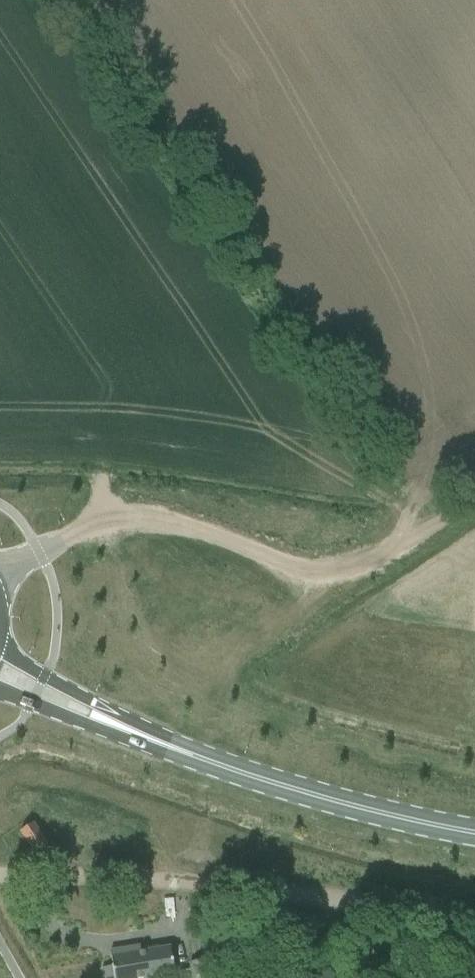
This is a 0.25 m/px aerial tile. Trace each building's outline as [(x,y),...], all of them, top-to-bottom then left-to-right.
[(47,845),(33,823),(20,831),(35,853),(47,845)] [(175,975),(170,946),(129,953),(128,947),(110,950),(112,966),(101,968),(103,977),(153,977),(175,975)] [(189,962),(192,977),(216,977),(213,958),(189,962)] [(242,960),(243,973),(261,971),(259,958),(242,960)]
